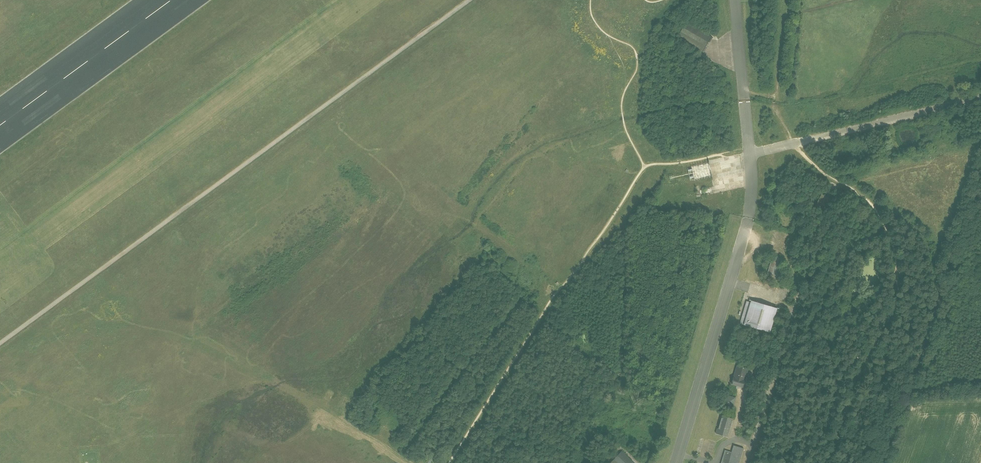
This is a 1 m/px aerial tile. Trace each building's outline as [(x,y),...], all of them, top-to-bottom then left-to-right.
[(704,53),(713,38),(712,37),(709,36),(695,27),(686,22),(683,26),(680,25),(679,28),(677,31),(680,33),(677,37),(686,42),(694,47),(704,53)] [(831,199),(830,199),(830,198),(826,196),(826,197),(826,196),(822,194),(821,193),(821,194),(815,206),(824,211),(830,200),(831,199)] [(777,275),(778,270),(782,259),(773,256),(768,273),(777,275)] [(784,286),(780,298),(789,301),(793,289),(784,286)] [(776,311),(777,308),(751,300),(751,302),(747,301),(740,323),(757,328),(762,330),(763,330),(770,332),(776,311)] [(737,365),(735,373),(734,376),(731,384),(743,387),(745,380),(745,379),(748,368),(737,365)] [(728,396),(725,395),(723,402),(725,403),(726,403),(733,406),(735,398),(728,396)] [(389,429),(395,419),(391,417),(391,416),(390,415),(390,416),(385,414),(380,423),(373,418),(372,419),(396,433),(389,429)] [(728,437),(728,434),(733,418),(722,415),(719,428),(718,428),(716,433),(728,437)] [(739,462),(744,448),(733,445),(731,452),(728,462),(739,462)] [(731,452),(725,450),(721,462),(728,462),(731,452)] [(610,462),(635,462),(622,451),(618,454),(616,452),(611,457),(613,460),(610,462)]
